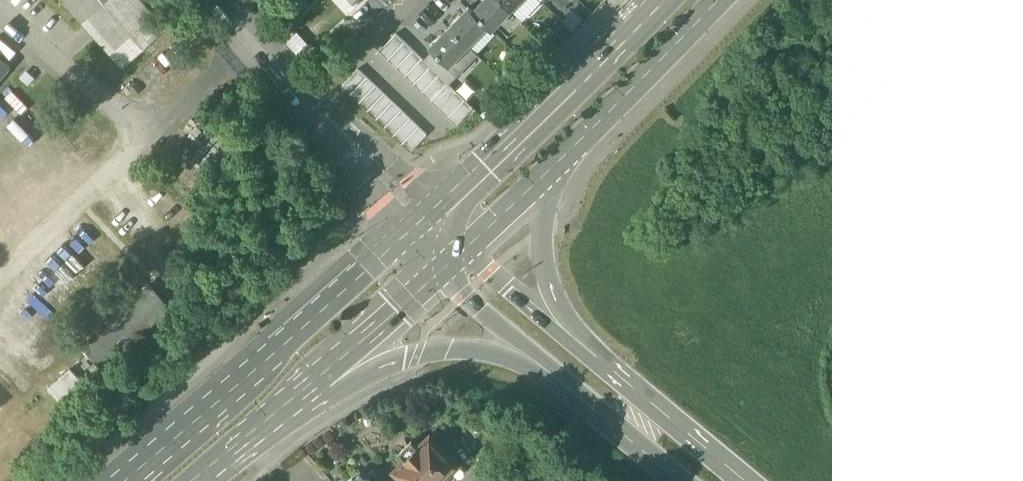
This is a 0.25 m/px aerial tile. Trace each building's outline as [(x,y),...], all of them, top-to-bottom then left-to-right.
[(143,0),(63,0),(123,67),(167,28),(143,0)] [(475,12),(489,26),(494,31),(514,11),(502,0),(487,0),(475,12)] [(514,11),(525,0),(502,0),(514,11)] [(470,8),(450,27),(470,46),(489,26),(475,12),(470,8)] [(470,46),(450,27),(430,47),(450,65),(470,46)] [(406,43),(398,35),(382,52),(390,60),(406,43)] [(415,51),(406,43),(390,60),(399,68),(415,51)] [(424,60),(415,51),(399,68),(408,76),(424,60)] [(11,66),(0,57),(0,79),(11,66)] [(432,68),(424,60),(408,76),(416,85),(432,68)] [(441,76),(432,68),(416,85),(425,93),(441,76)] [(367,77),(359,69),(342,86),(351,94),(367,77)] [(449,84),(441,76),(425,93),(433,101),(449,84)] [(376,85),(367,77),(351,94),(360,102),(376,85)] [(458,92),(449,84),(433,101),(442,109),(458,92)] [(384,93),(376,85),(360,102),(368,110),(384,93)] [(467,100),(458,92),(442,109),(450,117),(467,100)] [(393,102),(384,93),(368,110),(377,119),(393,102)] [(475,108),(467,100),(450,117),(459,125),(475,108)] [(402,110),(393,102),(377,119),(385,127),(402,110)] [(410,118),(402,110),(385,127),(394,135),(410,118)] [(419,126),(410,118),(394,135),(403,143),(419,126)] [(427,134),(419,126),(403,143),(411,151),(427,134)] [(268,292),(273,297),(286,286),(282,281),(268,292)] [(150,285),(82,347),(108,376),(176,313),(150,285)] [(462,441),(445,424),(432,436),(449,453),(462,441)] [(394,471),(392,471),(392,472),(394,472),(402,480),(455,480),(464,472),(463,469),(462,467),(461,465),(449,453),(432,436),(431,435),(431,434),(429,435),(430,436),(419,446),(405,460),(394,471)] [(419,446),(412,440),(410,441),(408,442),(408,445),(404,449),(403,450),(401,450),(399,452),(399,453),(405,460),(419,446)] [(375,470),(366,477),(370,480),(384,480),(375,470)]
